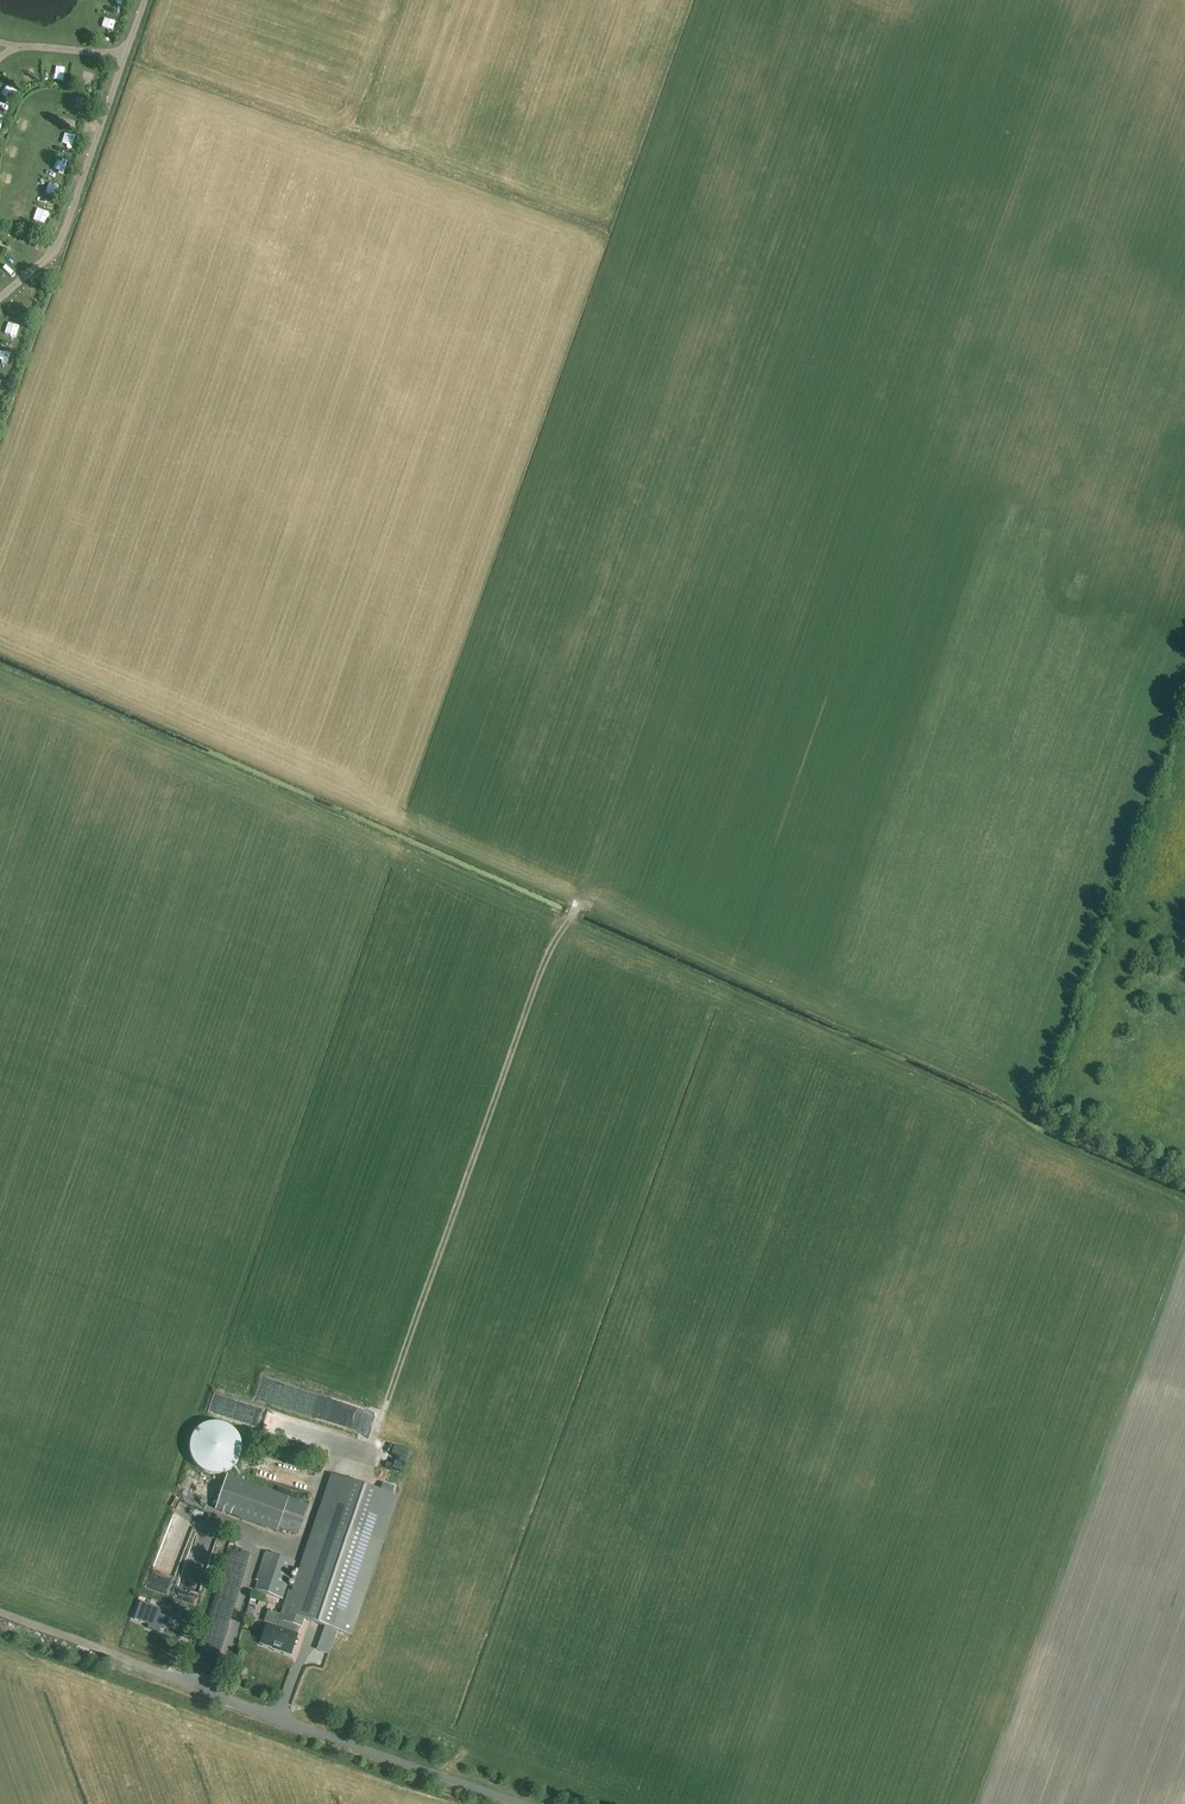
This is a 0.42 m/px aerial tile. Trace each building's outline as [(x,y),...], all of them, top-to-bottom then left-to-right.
[(63,144),(74,148),(80,134),(69,130),(63,144)] [(238,1461),(240,1456),(241,1451),(241,1446),(240,1441),(238,1436),(235,1432),(232,1429),(228,1426),(223,1424),(218,1423),(213,1423),(208,1423),(203,1425),(199,1428),(195,1432),(192,1436),(190,1441),(189,1446),(189,1451),(190,1456),(192,1461),(195,1465),(198,1469),(202,1471),(207,1473),(212,1475),(217,1475),(222,1474),(227,1472),(231,1469),(235,1465),(238,1461)] [(297,1535),(308,1505),(288,1498),(226,1475),(215,1510),(277,1532),(278,1528),(297,1535)] [(302,1619),(347,1634),(351,1636),(398,1498),(394,1496),(391,1496),(379,1491),(332,1476),(292,1593),(288,1591),(280,1615),(268,1611),(264,1623),(267,1624),(260,1644),(271,1648),(271,1649),(290,1656),(297,1634),(302,1619)] [(282,1599),(294,1562),(264,1552),(255,1580),(258,1581),(255,1590),(282,1599)] [(139,1600),(132,1618),(161,1629),(168,1611),(139,1600)]
